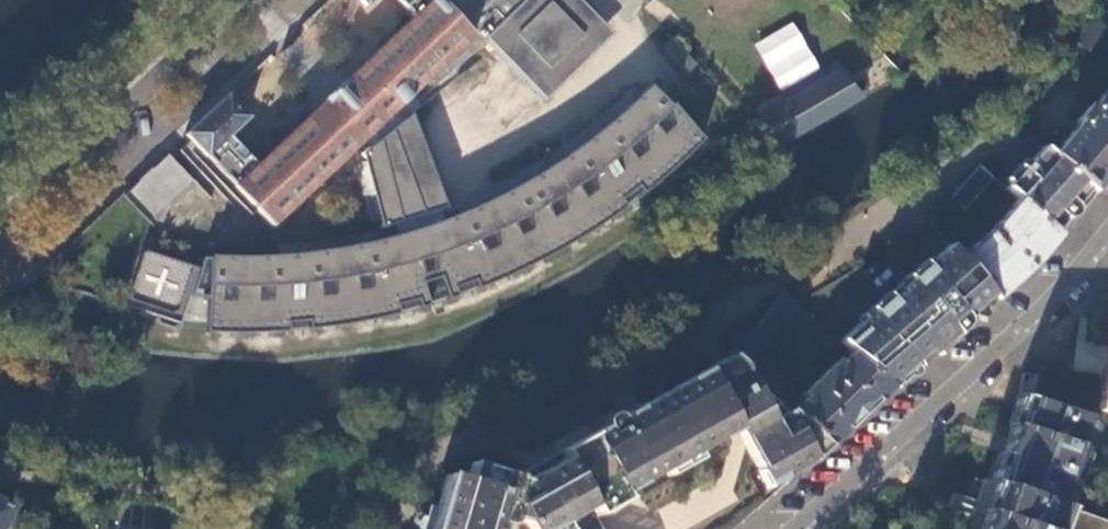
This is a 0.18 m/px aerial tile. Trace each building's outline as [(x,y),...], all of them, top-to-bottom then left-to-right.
[(143,250),(125,304),(156,314),(180,322),(189,296),(207,302),(206,332),(289,333),(333,329),(402,315),(464,296),(527,269),(556,254),(604,224),(635,202),(703,140),(654,100),(644,111),(634,102),(575,152),(550,170),(508,194),(492,201),(443,221),(438,210),(444,208),(408,114),(419,105),(415,99),(495,35),(546,85),(602,33),(570,0),(450,0),(445,5),(440,0),(399,0),(414,16),(256,166),(229,136),(247,118),(228,95),(177,144),(197,165),(202,161),(253,214),(257,209),(272,226),(361,142),(366,147),(361,152),(370,161),(395,237),(380,242),(330,252),(305,254),(269,257),(203,257),(198,268),(143,250)] [(1104,92),(1106,95),(1107,92),(1107,2),(1075,42),(1072,39),(1061,52),(1104,92)] [(753,44),(780,90),(820,68),(794,21),(753,44)] [(838,72),(748,122),(770,147),(864,100),(838,72)] [(1107,177),(1107,96),(1106,95),(1104,92),(1090,110),(1087,107),(1075,122),(1078,125),(1053,157),(1089,190),(1094,194),(1107,177)] [(1089,190),(1053,157),(1041,148),(1035,155),(1005,189),(1017,201),(1052,232),(1083,197),(1089,190)] [(149,222),(195,179),(170,153),(154,168),(153,167),(138,180),(140,182),(125,196),(149,222)] [(963,210),(993,178),(981,166),(951,199),(963,210)] [(1032,269),(1059,238),(1052,232),(1017,201),(993,229),(960,259),(992,299),(995,303),(1019,282),(1032,269)] [(992,299),(960,259),(949,245),(943,250),(909,281),(872,314),(840,343),(852,354),(890,388),(893,391),(921,366),(964,329),(964,324),(963,321),(962,316),(967,312),(974,315),(987,303),(992,299)] [(836,339),(800,306),(786,293),(728,358),(731,360),(741,369),(778,401),(792,386),(762,359),(761,353),(785,327),(789,327),(821,354),(836,339)] [(1085,341),(1089,318),(1081,316),(1072,372),(1041,367),(1040,376),(1025,374),(1019,397),(1039,400),(1039,402),(1101,411),(1107,412),(1107,345),(1085,341)] [(829,446),(890,388),(852,354),(838,368),(834,364),(802,396),(806,400),(792,413),(829,446)] [(431,528),(499,528),(500,526),(503,526),(505,525),(506,524),(508,522),(510,521),(510,520),(523,522),(526,528),(549,528),(609,498),(734,430),(757,471),(764,467),(772,482),(798,470),(810,463),(829,446),(792,413),(790,412),(770,422),(738,370),(741,369),(731,360),(574,447),(514,480),(479,470),(473,486),(448,478),(431,528)] [(1019,397),(989,482),(983,481),(966,528),(1061,528),(1068,509),(1097,424),(1019,397)] [(10,507),(0,502),(0,528),(10,507)] [(1068,509),(1061,528),(1107,528),(1107,523),(1068,509)]
